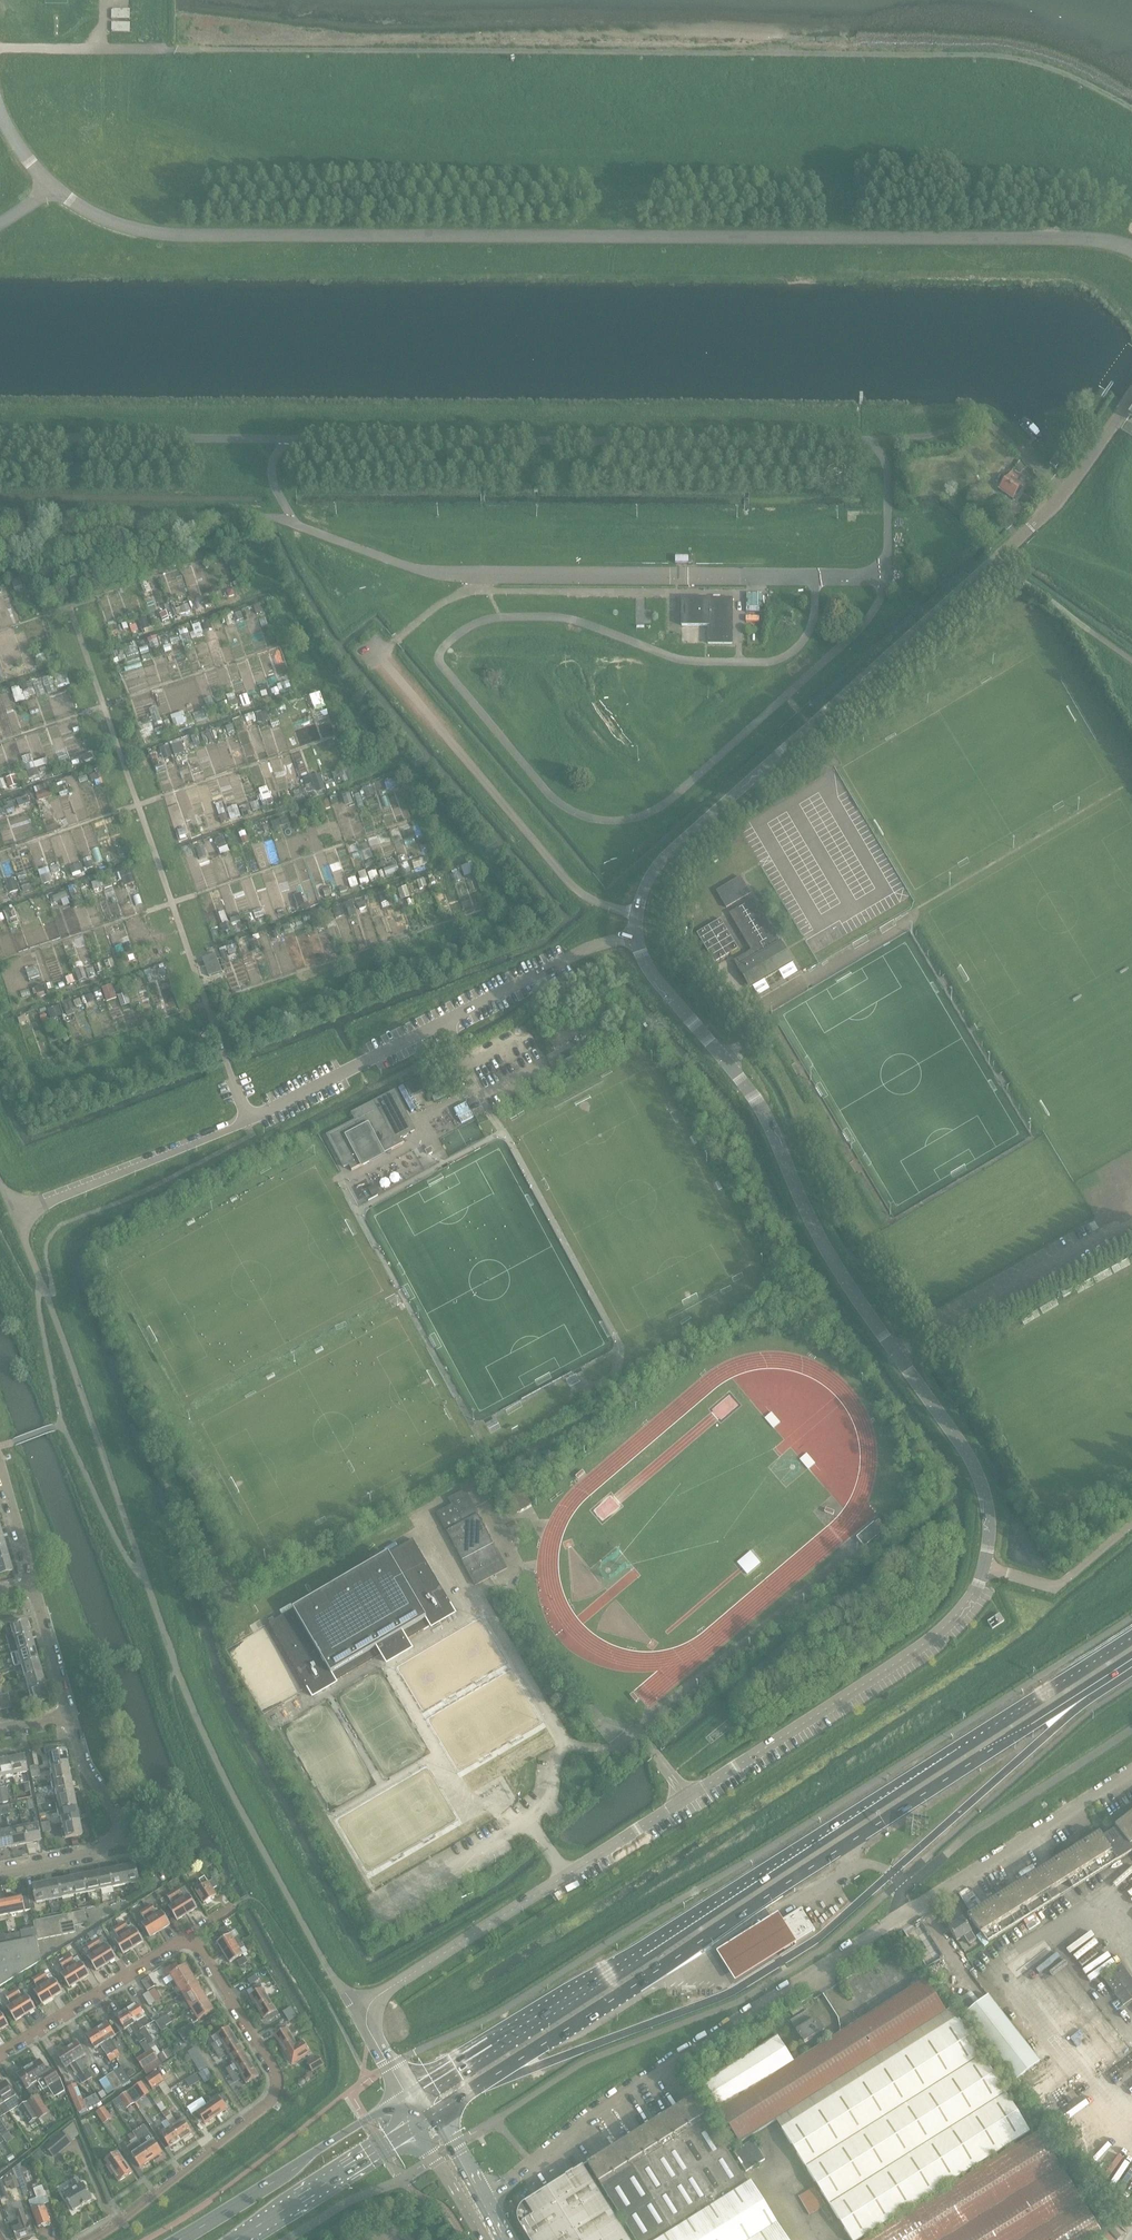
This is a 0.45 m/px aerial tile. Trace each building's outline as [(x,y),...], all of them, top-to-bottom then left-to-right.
[(1059,455),(1062,457),(1071,446),(1067,443),(1059,455)] [(1007,477),(1011,472),(1012,472),(1020,461),(1008,452),(1002,460),(1001,459),(998,464),(1008,471),(1005,476),(1007,477)] [(1056,456),(1050,464),(1056,468),(1062,460),(1056,456)] [(1007,477),(999,489),(1013,499),(1022,486),(1018,483),(1021,480),(1018,478),(1019,477),(1012,472),(1011,472),(1007,477)] [(682,626),(708,626),(708,644),(732,644),(732,599),(682,599),(682,626)] [(741,877),(730,884),(717,891),(727,908),(750,894),(741,877)] [(735,961),(738,967),(779,942),(754,899),(730,914),(752,951),(735,961)] [(720,919),(697,933),(714,963),(738,949),(720,919)] [(779,942),(738,967),(751,988),(793,963),(780,941),(779,942)] [(215,954),(203,959),(209,977),(222,972),(215,954)] [(540,1019),(535,1022),(534,1022),(539,1031),(545,1028),(540,1019)] [(416,1081),(406,1086),(411,1095),(420,1091),(416,1081)] [(356,1121),(328,1136),(344,1167),(349,1164),(352,1170),(352,1171),(404,1144),(403,1144),(402,1144),(399,1139),(415,1131),(395,1092),(352,1114),(356,1121)] [(438,1514),(447,1532),(478,1515),(465,1491),(450,1500),(453,1506),(438,1514)] [(478,1515),(447,1532),(462,1561),(493,1544),(478,1515)] [(269,1624),(311,1696),(312,1696),(312,1695),(335,1682),(336,1681),(382,1655),(387,1664),(411,1650),(406,1641),(431,1626),(454,1612),(454,1613),(455,1612),(413,1540),(269,1624)] [(493,1544),(462,1561),(476,1585),(491,1577),(506,1569),(493,1544)] [(9,1558),(8,1553),(7,1553),(5,1546),(0,1547),(0,1561),(9,1558)] [(0,1561),(0,1575),(12,1572),(10,1563),(11,1563),(9,1558),(0,1561)] [(1000,1614),(988,1622),(992,1629),(1005,1622),(1000,1614)] [(12,1634),(5,1636),(7,1641),(14,1639),(30,1635),(26,1622),(20,1623),(20,1622),(16,1623),(16,1624),(10,1626),(12,1634)] [(14,1639),(7,1641),(8,1647),(15,1645),(18,1652),(34,1648),(30,1635),(14,1639)] [(34,1648),(18,1652),(11,1654),(14,1667),(21,1665),(37,1660),(34,1648)] [(37,1660),(21,1665),(25,1678),(41,1673),(37,1660)] [(41,1673),(25,1678),(28,1691),(45,1686),(41,1673)] [(45,1686),(28,1691),(32,1704),(48,1699),(45,1686)] [(8,1694),(1,1696),(4,1710),(11,1709),(8,1694)] [(48,1754),(50,1768),(67,1765),(64,1750),(48,1754)] [(27,1755),(31,1772),(39,1770),(35,1754),(27,1755)] [(23,1756),(9,1759),(12,1776),(27,1773),(23,1756)] [(0,1761),(0,1778),(12,1776),(9,1759),(0,1761)] [(67,1765),(50,1768),(53,1782),(70,1779),(67,1765)] [(70,1779),(53,1782),(56,1796),(73,1793),(70,1779)] [(73,1793),(56,1796),(59,1810),(76,1807),(73,1793)] [(76,1807),(59,1810),(62,1824),(79,1821),(76,1807)] [(1131,1848),(1131,1813),(1115,1826),(1117,1828),(1131,1848)] [(79,1821),(62,1824),(65,1839),(81,1835),(79,1821)] [(37,1825),(23,1828),(26,1844),(40,1841),(37,1825)] [(23,1828),(9,1830),(12,1847),(26,1844),(23,1828)] [(1042,1869),(967,1916),(988,1942),(1131,1852),(1131,1848),(1117,1828),(1103,1837),(1100,1833),(1042,1869)] [(0,1832),(0,1850),(12,1847),(9,1830),(0,1832)] [(210,1858),(205,1862),(208,1868),(214,1864),(210,1858)] [(136,1865),(122,1868),(126,1885),(139,1883),(136,1865)] [(122,1868),(110,1870),(113,1888),(126,1885),(122,1868)] [(110,1870),(97,1873),(101,1890),(113,1888),(110,1870)] [(97,1873),(84,1876),(88,1893),(101,1890),(97,1873)] [(84,1876),(72,1878),(75,1896),(88,1893),(84,1876)] [(213,1880),(208,1883),(205,1877),(199,1881),(203,1887),(196,1891),(204,1904),(217,1896),(213,1890),(217,1887),(213,1880)] [(72,1878),(59,1881),(62,1898),(75,1896),(72,1878)] [(59,1881),(46,1883),(50,1901),(62,1898),(59,1881)] [(27,1891),(28,1896),(30,1904),(36,1903),(37,1903),(50,1901),(46,1883),(33,1886),(34,1890),(27,1891)] [(179,1889),(173,1892),(187,1915),(197,1908),(189,1895),(181,1900),(178,1896),(182,1894),(179,1889)] [(187,1915),(173,1892),(167,1896),(170,1901),(174,1899),(177,1903),(169,1908),(177,1921),(187,1915)] [(28,1896),(6,1901),(9,1915),(31,1910),(30,1904),(28,1896)] [(6,1901),(0,1902),(0,1917),(9,1915),(6,1901)] [(152,1905),(146,1909),(160,1931),(170,1925),(162,1912),(154,1917),(152,1913),(155,1911),(152,1905)] [(160,1931),(146,1909),(140,1913),(143,1918),(147,1916),(150,1920),(142,1925),(150,1938),(160,1931)] [(801,1909),(784,1920),(781,1921),(795,1944),(797,1942),(815,1931),(801,1909)] [(737,1983),(799,1945),(797,1942),(795,1944),(781,1921),(784,1920),(781,1915),(719,1953),(737,1983)] [(86,1918),(80,1919),(73,1920),(75,1927),(87,1924),(86,1918)] [(963,1919),(949,1928),(957,1941),(964,1937),(969,1945),(976,1940),(971,1932),(963,1919)] [(73,1920),(67,1921),(70,1934),(76,1933),(75,1927),(73,1920)] [(67,1921),(61,1923),(63,1935),(70,1934),(67,1921)] [(125,1922),(119,1926),(133,1948),(143,1942),(135,1929),(127,1934),(125,1930),(128,1927),(125,1922)] [(61,1923),(54,1924),(57,1937),(63,1935),(61,1923)] [(54,1924),(48,1925),(50,1938),(57,1937),(54,1924)] [(48,1925),(41,1927),(44,1939),(50,1938),(48,1925)] [(133,1948),(119,1926),(113,1930),(117,1935),(120,1932),(123,1936),(115,1941),(123,1955),(133,1948)] [(41,1927),(35,1928),(37,1941),(44,1939),(41,1927)] [(226,1927),(218,1932),(221,1936),(229,1932),(226,1927)] [(21,1933),(13,1934),(15,1941),(23,1940),(21,1933)] [(15,1941),(13,1934),(5,1936),(7,1943),(15,1941)] [(217,1943),(223,1953),(241,1942),(239,1940),(235,1943),(230,1935),(217,1943)] [(98,1939),(92,1943),(106,1965),(117,1959),(108,1945),(103,1936),(98,1939)] [(41,1962),(36,1941),(36,1938),(0,1946),(0,1987),(41,1962)] [(241,1942),(223,1953),(230,1963),(243,1955),(238,1947),(242,1945),(241,1942)] [(888,1949),(890,1952),(894,1957),(904,1950),(899,1942),(888,1949)] [(92,1943),(86,1946),(90,1952),(92,1956),(88,1958),(96,1971),(106,1965),(92,1943)] [(71,1956),(66,1959),(79,1982),(90,1975),(81,1962),(78,1957),(74,1959),(71,1956)] [(245,1958),(237,1962),(240,1967),(247,1962),(245,1958)] [(66,1959),(60,1963),(63,1968),(65,1972),(61,1975),(69,1988),(79,1982),(66,1959)] [(168,1978),(171,1976),(170,1975),(180,1969),(176,1963),(164,1971),(168,1978)] [(1103,1978),(1123,2006),(1131,1999),(1131,1980),(1121,1965),(1103,1978)] [(170,1975),(171,1976),(174,1981),(169,1984),(173,1990),(177,1987),(193,1977),(186,1966),(180,1969),(170,1975)] [(45,1973),(39,1976),(53,1999),(63,1992),(54,1979),(49,1970),(45,1973)] [(148,1975),(141,1980),(148,1991),(155,1986),(148,1975)] [(39,1976),(33,1980),(36,1985),(38,1989),(34,1992),(42,2005),(53,1999),(39,1976)] [(255,1976),(248,1980),(251,1985),(258,1981),(255,1976)] [(193,1977),(177,1987),(184,1998),(200,1988),(193,1977)] [(702,2084),(740,2144),(777,2120),(783,2129),(782,2130),(852,2239),(859,2239),(963,2174),(1029,2132),(952,2010),(952,2009),(947,2013),(925,1979),(794,2063),(777,2036),(702,2084)] [(250,1996),(257,2008),(269,2000),(259,1985),(253,1989),(255,1993),(250,1996)] [(200,1988),(184,1998),(191,2009),(207,2000),(200,1988)] [(18,1989),(12,1993),(26,2015),(36,2009),(28,1996),(23,1998),(21,1995),(18,1989)] [(155,1989),(149,1992),(153,1999),(160,1996),(155,1989)] [(149,1992),(143,1996),(150,2006),(155,2003),(153,1999),(149,1992)] [(12,1993),(6,1997),(9,2002),(11,2006),(7,2009),(15,2022),(26,2015),(12,1993)] [(988,1996),(964,2015),(1015,2081),(1040,2062),(988,1996)] [(207,2000),(191,2009),(198,2021),(214,2011),(207,2000)] [(269,2000),(257,2008),(264,2019),(269,2016),(272,2019),(278,2015),(269,2000)] [(137,2004),(127,2010),(145,2040),(149,2045),(153,2042),(144,2029),(150,2025),(145,2018),(146,2017),(137,2004)] [(283,2012),(286,2017),(293,2012),(291,2008),(283,2012)] [(145,2040),(127,2010),(116,2017),(125,2031),(132,2027),(142,2042),(145,2040)] [(819,2022),(816,2024),(807,2011),(791,2021),(796,2030),(804,2043),(821,2032),(824,2030),(819,2022)] [(293,2012),(286,2017),(289,2021),(296,2017),(293,2012)] [(9,2026),(1,2013),(0,2013),(0,2031),(9,2026)] [(162,2032),(173,2025),(168,2015),(156,2023),(162,2032)] [(107,2023),(97,2029),(115,2059),(120,2056),(117,2050),(116,2051),(109,2041),(116,2037),(107,2023)] [(188,2037),(197,2032),(192,2024),(178,2032),(183,2041),(188,2037)] [(274,2036),(281,2047),(293,2040),(284,2025),(278,2029),(280,2033),(274,2036)] [(212,2046),(216,2052),(236,2040),(228,2028),(217,2035),(223,2045),(219,2048),(216,2043),(212,2046)] [(115,2059),(97,2029),(86,2036),(95,2050),(101,2046),(108,2056),(107,2057),(110,2062),(115,2059)] [(236,2040),(216,2052),(220,2059),(224,2056),(222,2052),(226,2050),(232,2059),(243,2052),(236,2040)] [(293,2040),(281,2047),(288,2059),(294,2055),(298,2062),(298,2061),(310,2054),(302,2041),(302,2042),(296,2045),(293,2040)] [(77,2042),(66,2048),(87,2081),(91,2079),(79,2060),(86,2056),(77,2042)] [(87,2081),(66,2048),(56,2055),(65,2069),(71,2065),(83,2084),(87,2081)] [(195,2048),(188,2052),(200,2072),(208,2067),(195,2048)] [(160,2054),(156,2056),(158,2059),(161,2064),(172,2057),(168,2049),(160,2054)] [(137,2060),(143,2069),(147,2075),(162,2065),(161,2064),(158,2059),(156,2056),(152,2050),(137,2060)] [(227,2070),(231,2076),(251,2064),(243,2052),(232,2059),(238,2069),(234,2072),(231,2067),(227,2070)] [(308,2064),(307,2064),(312,2072),(313,2072),(323,2065),(324,2065),(319,2057),(318,2057),(308,2064)] [(33,2063),(28,2066),(38,2083),(43,2080),(48,2088),(50,2086),(57,2096),(65,2091),(61,2081),(53,2069),(48,2073),(40,2060),(34,2064),(33,2063)] [(251,2064),(231,2076),(235,2083),(239,2080),(236,2076),(240,2074),(247,2084),(258,2077),(251,2064)] [(38,2083),(28,2066),(22,2069),(23,2071),(17,2075),(27,2090),(32,2098),(38,2094),(33,2086),(38,2083)] [(153,2089),(164,2081),(157,2072),(146,2079),(153,2089)] [(114,2073),(107,2077),(115,2090),(122,2086),(114,2073)] [(195,2075),(185,2080),(190,2088),(199,2082),(195,2075)] [(9,2112),(21,2105),(15,2097),(6,2082),(0,2085),(0,2097),(9,2112)] [(127,2092),(135,2103),(149,2094),(141,2083),(127,2092)] [(103,2091),(98,2094),(102,2099),(107,2096),(103,2091)] [(127,2092),(119,2098),(127,2109),(135,2103),(127,2092)] [(223,2095),(208,2105),(216,2117),(227,2109),(223,2104),(227,2101),(223,2095)] [(49,2113),(38,2096),(28,2103),(39,2120),(49,2113)] [(9,2112),(0,2097),(0,2118),(9,2112)] [(82,2097),(73,2101),(78,2113),(87,2109),(82,2097)] [(693,2097),(678,2107),(732,2194),(748,2184),(693,2097)] [(27,2103),(19,2108),(29,2124),(37,2119),(27,2103)] [(216,2117),(208,2105),(194,2115),(197,2121),(201,2118),(205,2124),(216,2117)] [(678,2107),(663,2116),(717,2203),(732,2194),(678,2107)] [(96,2113),(104,2124),(111,2119),(104,2108),(96,2113)] [(167,2111),(163,2114),(166,2119),(171,2116),(167,2111)] [(177,2124),(172,2127),(181,2141),(192,2133),(179,2114),(173,2118),(177,2124)] [(663,2116),(648,2126),(702,2213),(717,2203),(663,2116)] [(2,2137),(9,2133),(0,2118),(0,2135),(2,2137)] [(89,2125),(84,2127),(89,2137),(93,2136),(89,2125)] [(181,2141),(172,2127),(167,2131),(163,2125),(157,2129),(170,2148),(181,2141)] [(648,2126),(633,2135),(687,2222),(702,2213),(648,2126)] [(1101,2232),(1039,2132),(867,2239),(1093,2239),(1101,2232)] [(62,2133),(45,2147),(54,2158),(71,2143),(62,2133)] [(136,2139),(133,2133),(128,2137),(132,2142),(136,2139)] [(150,2134),(139,2142),(138,2142),(151,2161),(162,2153),(150,2134)] [(633,2135),(618,2145),(672,2232),(687,2222),(633,2135)] [(138,2142),(139,2142),(138,2140),(127,2148),(140,2168),(151,2161),(138,2142)] [(734,2153),(746,2172),(766,2160),(753,2141),(734,2153)] [(587,2164),(635,2239),(659,2239),(672,2232),(618,2145),(587,2164)] [(40,2151),(34,2157),(37,2161),(43,2156),(40,2151)] [(118,2153),(106,2161),(109,2165),(107,2167),(112,2175),(114,2174),(119,2182),(132,2174),(118,2153)] [(521,2225),(520,2225),(530,2239),(628,2239),(583,2167),(525,2203),(526,2204),(522,2210),(520,2217),(521,2225)] [(6,2180),(4,2181),(7,2187),(11,2186),(12,2190),(19,2187),(20,2187),(17,2179),(13,2170),(4,2177),(6,2180)] [(22,2177),(17,2179),(22,2192),(27,2191),(22,2177)] [(76,2189),(64,2196),(73,2211),(93,2200),(84,2184),(82,2185),(78,2178),(71,2182),(76,2189)] [(751,2183),(660,2239),(787,2239),(751,2183)] [(42,2187),(34,2189),(37,2199),(30,2201),(31,2206),(39,2227),(43,2226),(45,2228),(49,2226),(49,2224),(51,2223),(44,2204),(49,2203),(45,2192),(44,2192),(42,2187)] [(24,2239),(31,2239),(32,2238),(31,2236),(33,2236),(29,2224),(28,2224),(25,2215),(20,2203),(13,2205),(18,2221),(11,2223),(13,2229),(16,2239),(20,2239),(24,2239)]
